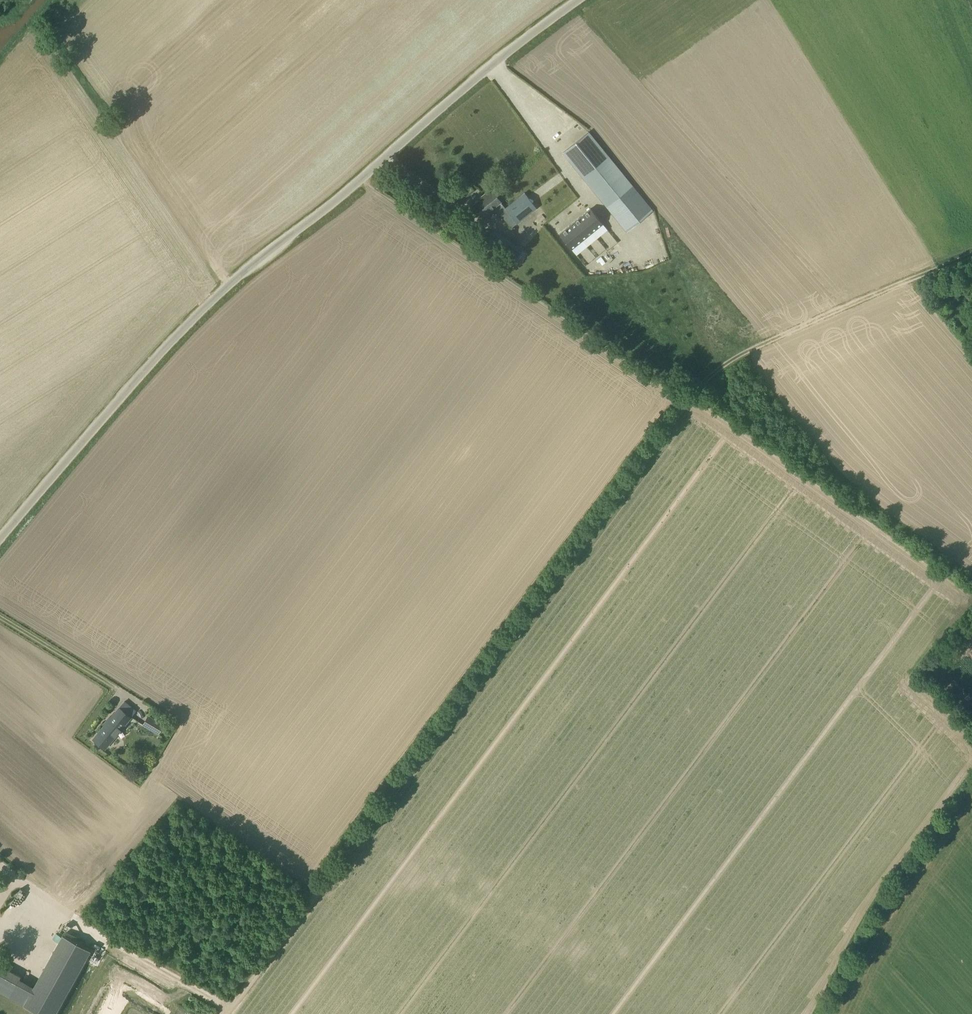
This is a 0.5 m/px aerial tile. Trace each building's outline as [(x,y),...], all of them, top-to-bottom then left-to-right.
[(563,152),(608,207),(633,186),(588,131),(563,152)] [(473,204),(482,216),(495,206),(511,227),(537,207),(524,192),(510,203),(505,207),(491,188),(482,195),(484,196),(473,204)] [(597,216),(587,225),(599,239),(609,231),(597,216)] [(599,239),(587,225),(576,234),(589,248),(599,239)] [(508,241),(492,231),(483,245),(499,255),(508,241)] [(589,248),(576,234),(566,242),(578,257),(589,248)] [(502,255),(514,262),(521,248),(509,242),(502,255)] [(105,748),(136,711),(124,701),(93,738),(105,748)] [(159,734),(165,724),(149,714),(143,725),(159,734)] [(141,760),(135,768),(144,774),(150,766),(141,760)] [(10,997),(21,978),(0,966),(0,991),(10,997)]
